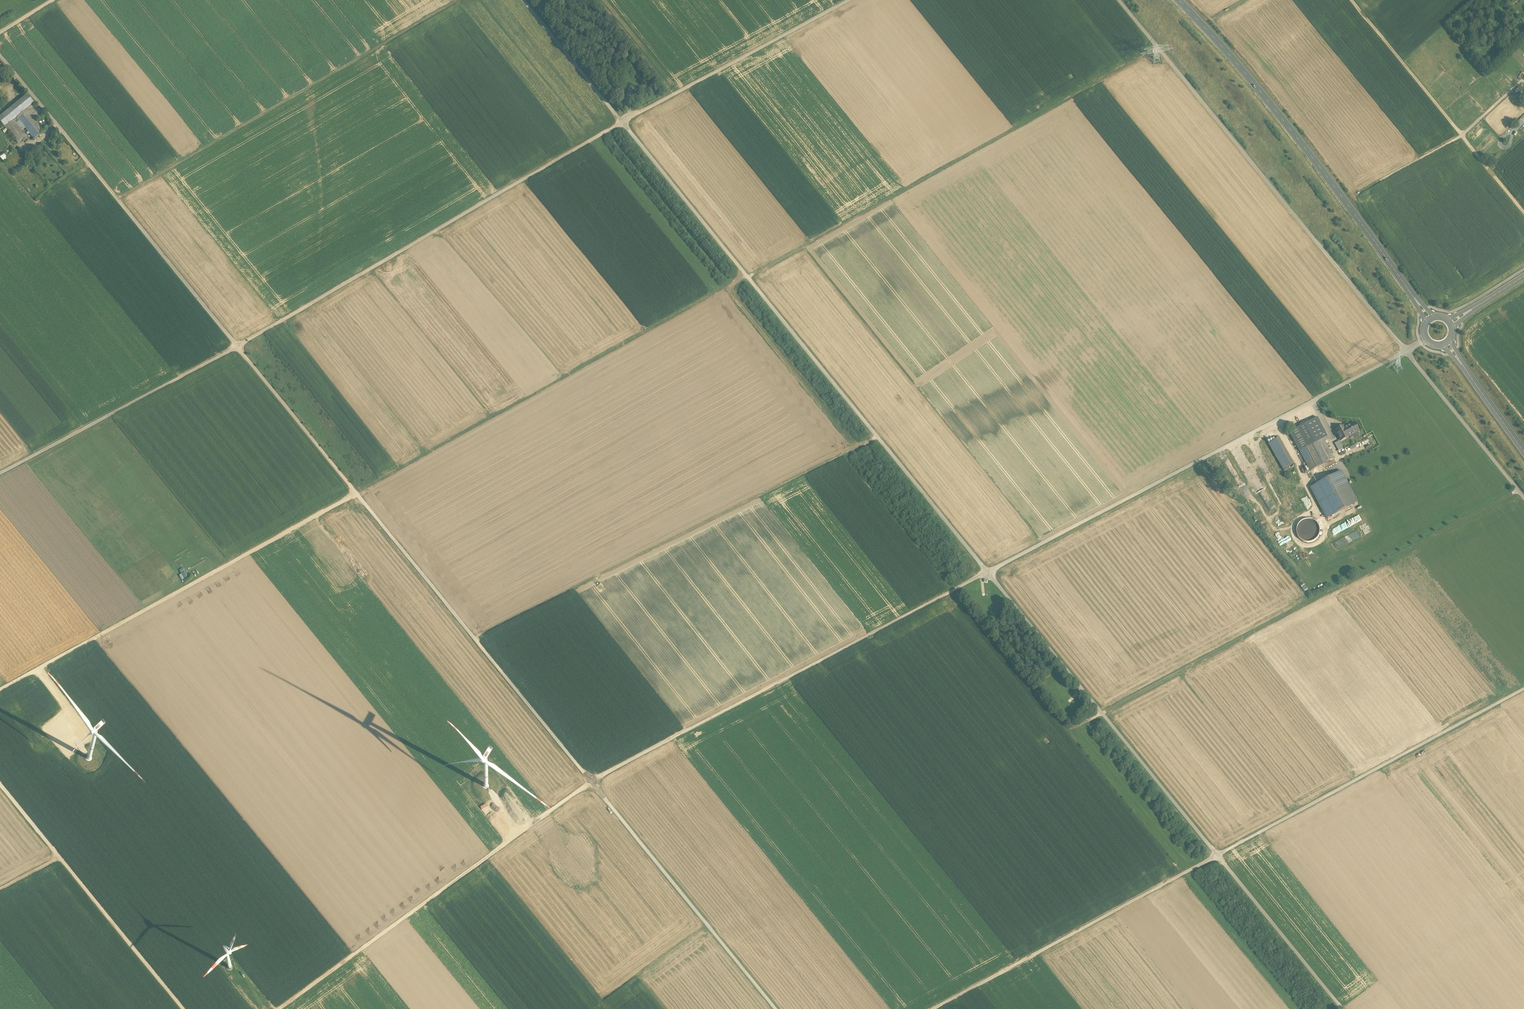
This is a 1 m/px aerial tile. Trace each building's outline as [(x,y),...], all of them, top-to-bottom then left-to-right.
[(0,117),(0,122),(18,143),(26,136),(13,119),(16,117),(34,139),(45,130),(26,108),(33,103),(26,95),(0,117)] [(1317,417),(1289,432),(1299,450),(1310,471),(1334,458),(1325,441),(1329,439),(1317,417)] [(1354,423),(1345,428),(1344,426),(1335,430),(1341,440),(1346,438),(1345,436),(1348,434),(1349,436),(1352,434),(1354,437),(1358,434),(1357,432),(1358,431),(1354,423)] [(1294,463),(1279,437),(1268,443),(1283,469),(1294,463)] [(1339,440),(1334,443),(1338,450),(1343,448),(1339,440)] [(1312,487),(1327,517),(1357,501),(1341,472),(1312,487)] [(1297,526),(1297,529),(1297,533),(1299,536),(1301,539),(1305,541),(1308,541),(1312,540),(1316,538),(1318,535),(1320,532),(1320,528),(1319,524),(1316,521),(1313,519),(1309,518),(1305,518),(1301,520),(1299,523),(1297,526)]
